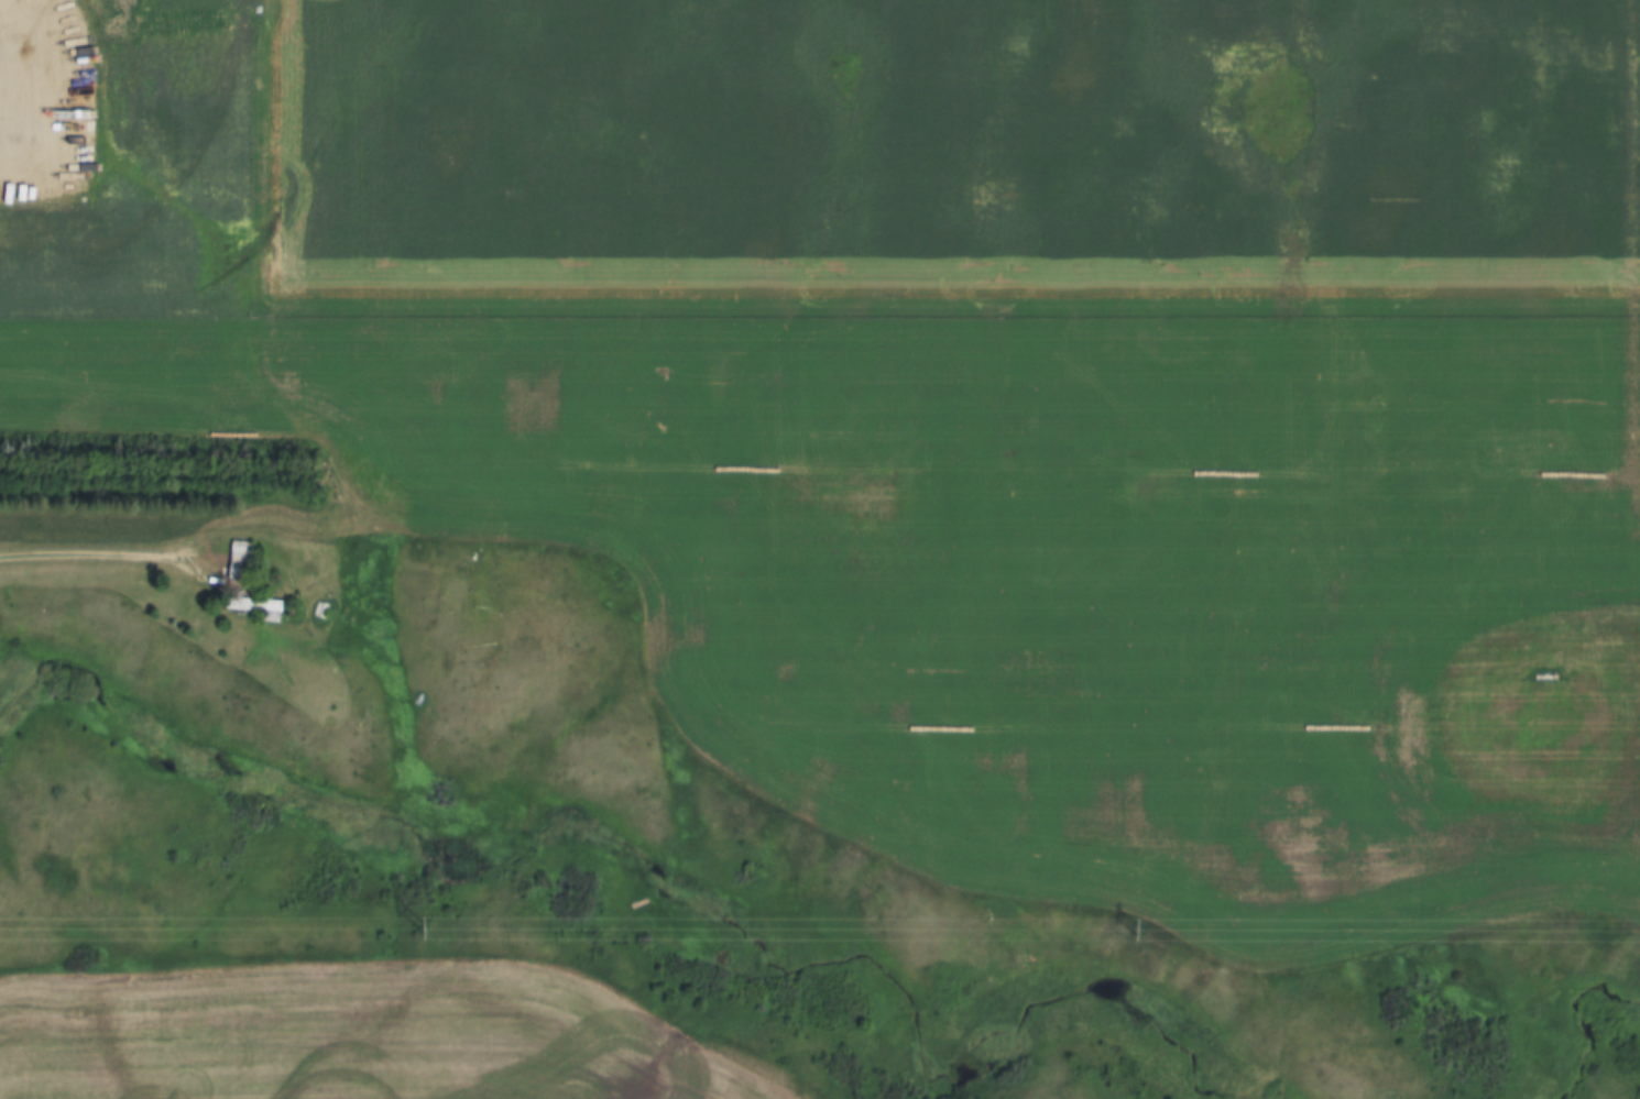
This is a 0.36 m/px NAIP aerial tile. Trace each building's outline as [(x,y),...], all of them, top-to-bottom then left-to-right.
[(249,544),(228,542),(224,580),(245,582),(249,544)] [(220,611),(259,614),(258,623),(276,624),(278,601),(221,598),(220,611)]
